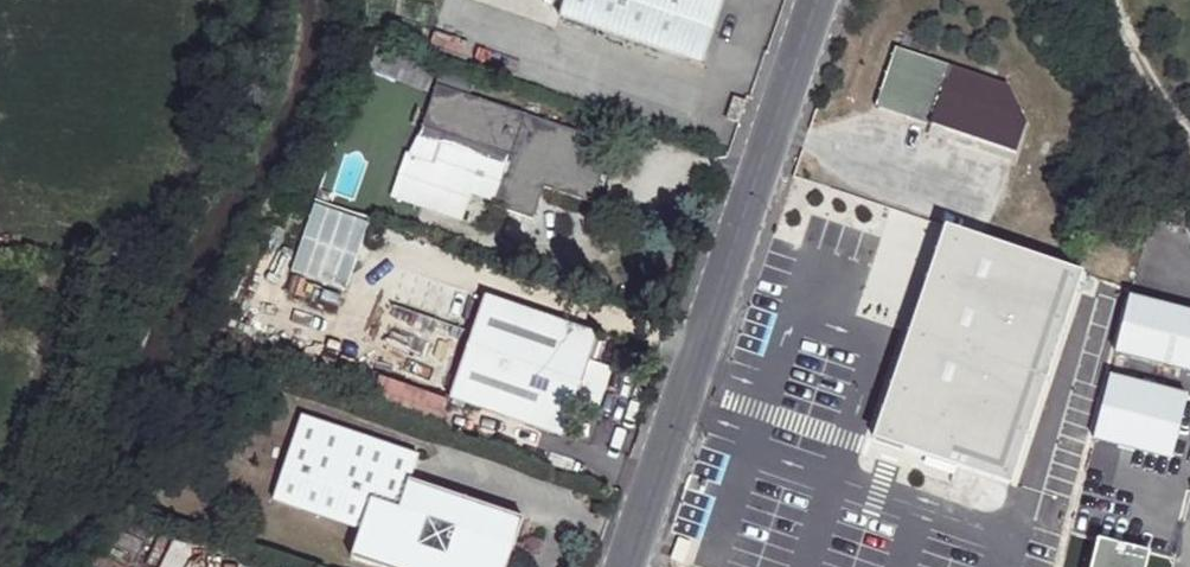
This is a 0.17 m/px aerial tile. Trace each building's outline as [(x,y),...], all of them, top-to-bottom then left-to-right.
[(560,14),(704,65),(727,0),(566,0),(560,14)] [(410,55),(369,42),(361,65),(402,79),(410,55)] [(893,47),(873,106),(1016,153),(1025,128),(1008,85),(893,47)] [(435,85),(412,153),(408,152),(392,196),(464,220),(474,191),(499,199),(496,206),(537,219),(539,215),(549,185),(596,200),(604,174),(615,146),(435,85)] [(347,291),(370,219),(314,201),(290,272),(347,291)] [(1082,268),(945,220),(873,435),(1013,481),(1082,268)] [(488,296),(454,397),(568,438),(603,335),(488,296)] [(443,420),(447,395),(377,382),(372,408),(443,420)] [(364,534),(355,560),(375,566),(513,566),(528,520),(414,481),(422,457),(304,417),(276,502),(364,534)]
